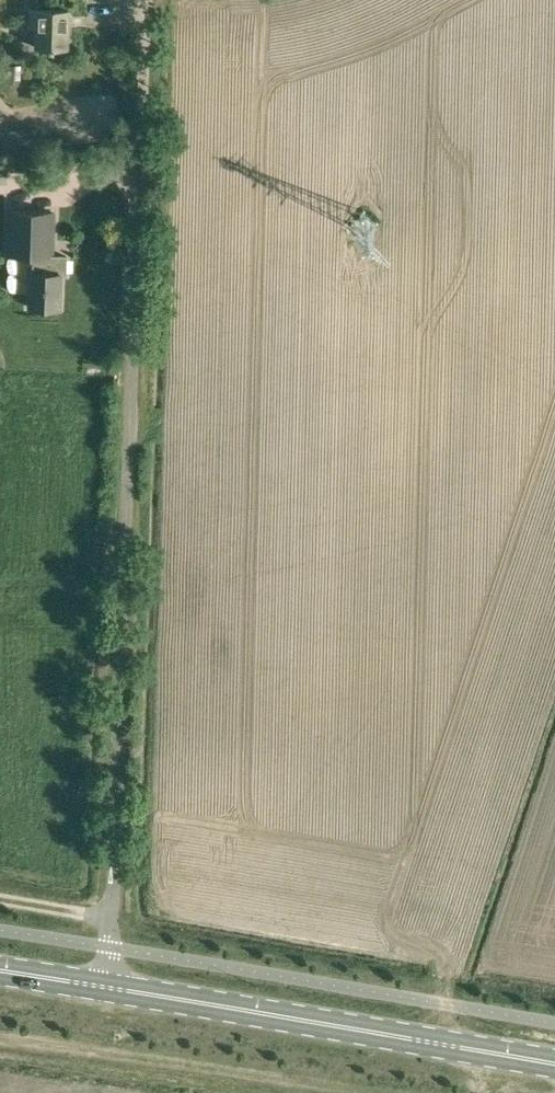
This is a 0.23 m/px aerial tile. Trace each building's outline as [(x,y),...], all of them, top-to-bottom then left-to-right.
[(29,25),(29,27),(41,27),(40,46),(48,47),(48,50),(53,50),(53,47),(67,47),(68,10),(36,9),(30,9),(29,25)] [(21,64),(9,64),(8,83),(20,84),(21,64)] [(41,126),(1,130),(3,151),(43,147),(41,126)] [(59,307),(60,272),(51,272),(51,256),(52,256),(53,212),(10,210),(9,255),(39,256),(38,272),(29,271),(28,306),(59,307)]
